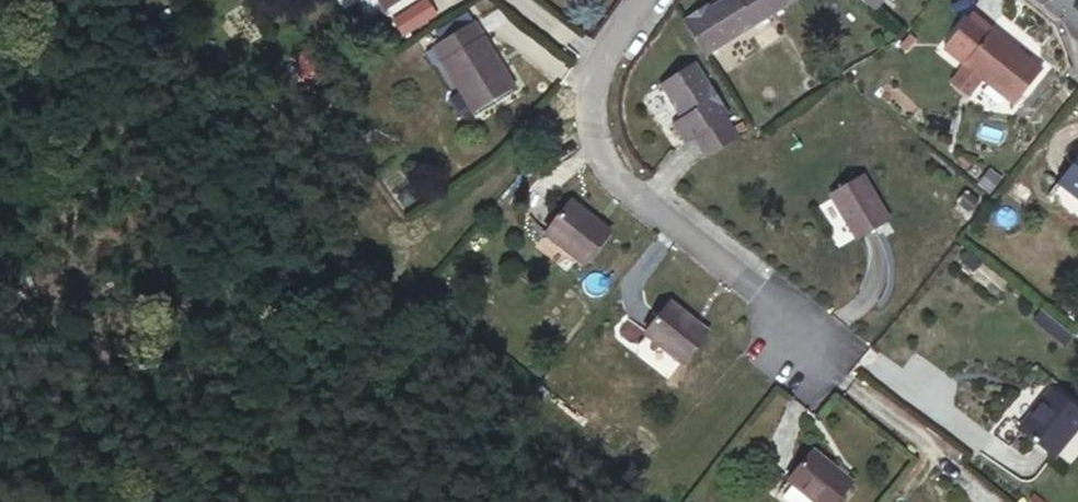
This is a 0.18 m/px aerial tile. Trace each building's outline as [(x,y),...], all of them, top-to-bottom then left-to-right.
[(384,9),(398,0),(378,0),(384,9)] [(772,14),(762,0),(719,0),(710,6),(708,4),(683,20),(706,55),(772,14)] [(794,0),(762,0),(772,14),(794,0)] [(875,10),(883,0),(861,0),(875,10)] [(453,34),(473,21),(468,13),(448,26),(453,34)] [(1014,47),(970,13),(968,16),(1011,51),(1014,47)] [(1011,51),(968,16),(943,47),(1013,104),(1041,69),(1014,47),(1011,51)] [(514,87),(473,21),(453,34),(442,41),(433,46),(434,47),(442,59),(474,112),(514,87)] [(442,41),(453,34),(448,26),(437,32),(442,41)] [(442,59),(434,47),(426,52),(433,64),(442,59)] [(324,76),(311,57),(295,68),(309,87),(324,76)] [(724,104),(696,61),(659,85),(680,118),(672,124),(684,142),(692,138),(705,158),(739,136),(726,117),(729,115),(723,104),(724,104)] [(555,144),(562,134),(557,130),(554,133),(550,139),(555,144)] [(1058,181),(1077,197),(1077,155),(1058,181)] [(999,180),(985,169),(976,179),(991,191),(999,180)] [(886,220),(861,177),(832,194),(858,237),(886,220)] [(610,231),(572,201),(546,233),(584,263),(610,231)] [(708,332),(670,302),(645,333),(682,363),(708,332)] [(1077,425),(1077,410),(1052,388),(1018,430),(1052,457),(1077,425)] [(836,469),(812,450),(788,479),(816,501),(835,501),(852,481),(845,476),(836,469)] [(850,470),(841,464),(836,469),(845,476),(850,470)]
